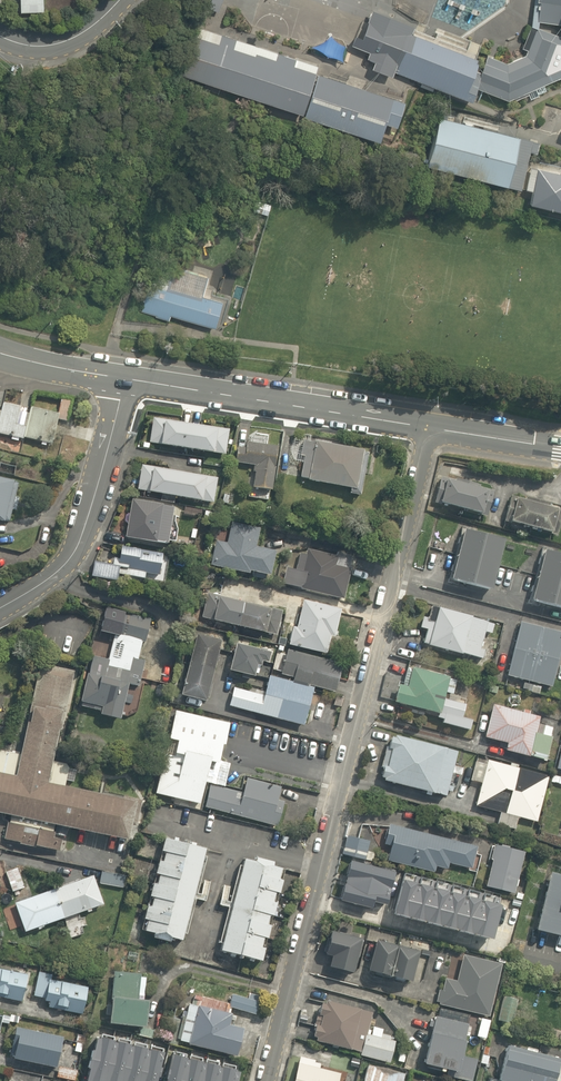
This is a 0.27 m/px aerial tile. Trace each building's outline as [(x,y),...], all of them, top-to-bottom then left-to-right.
[(16,14),(40,13),(40,0),(16,0),(16,14)] [(537,21),(560,25),(560,0),(540,0),(537,21)] [(394,72),(471,102),(482,74),(476,71),(480,61),(409,34),(412,27),(374,13),(363,42),(356,39),(354,45),(373,52),(369,60),(376,63),(373,69),(392,76),(394,72)] [(526,56),(507,64),(489,57),(477,89),(508,103),(560,80),(560,38),(532,26),(523,49),(528,51),(526,56)] [(319,67),(199,28),(183,76),(303,116),(319,67)] [(404,104),(318,76),(304,119),(379,144),(385,125),(396,129),(404,104)] [(530,147),(437,123),(424,174),(516,198),(530,147)] [(536,173),(529,210),(560,216),(560,178),(536,173)] [(199,296),(203,285),(170,275),(166,286),(152,282),(142,314),(169,322),(171,318),(211,330),(219,302),(199,296)] [(58,450),(65,420),(0,406),(0,437),(58,450)] [(225,428),(145,416),(141,441),(222,453),(225,428)] [(304,438),(297,477),(346,486),(345,492),(357,494),(365,450),(304,438)] [(276,449),(237,443),(234,463),(252,466),(249,488),(270,491),(276,449)] [(215,478),(139,464),(134,490),(210,503),(215,478)] [(485,490),(439,476),(432,501),(478,515),(485,490)] [(10,527),(21,483),(0,478),(0,524),(10,527)] [(558,507),(511,495),(504,522),(551,534),(558,507)] [(169,505),(129,496),(121,534),(161,542),(169,505)] [(216,531),(208,566),(244,574),(245,570),(264,574),(269,548),(251,544),(255,524),(231,519),(227,534),(216,531)] [(501,534),(462,525),(449,579),(488,588),(501,534)] [(541,544),(527,600),(560,608),(560,549),(541,544)] [(141,579),(143,572),(155,574),(153,581),(164,583),(168,554),(119,546),(118,552),(101,550),(99,562),(92,561),(90,579),(112,583),(113,574),(141,579)] [(288,566),(283,584),(340,599),(350,560),(306,548),(300,569),(288,566)] [(277,609),(211,593),(205,618),(271,635),(277,609)] [(332,638),(340,609),(302,599),(290,645),(322,654),(327,637),(332,638)] [(491,622),(433,605),(429,618),(420,615),(417,627),(426,630),(422,643),(477,660),(480,648),(477,647),(481,632),(488,634),(491,622)] [(149,617),(121,612),(117,636),(145,641),(149,617)] [(517,620),(504,674),(550,685),(560,641),(560,630),(517,620)] [(217,635),(191,630),(178,694),(203,699),(217,635)] [(260,665),(264,650),(232,642),(226,667),(251,673),(253,663),(260,665)] [(289,677),(312,683),(332,689),(340,662),(287,647),(279,674),(289,677)] [(125,717),(138,710),(143,692),(124,687),(125,683),(138,687),(145,661),(121,654),(117,669),(87,661),(76,702),(95,707),(94,713),(116,719),(117,715),(125,717)] [(435,721),(467,728),(470,713),(465,711),(467,702),(441,696),(446,675),(399,664),(391,700),(437,711),(435,721)] [(0,776),(0,815),(9,817),(4,839),(59,851),(64,829),(126,843),(134,805),(43,785),(67,676),(37,670),(14,779),(0,776)] [(279,674),(266,670),(260,693),(231,685),(226,705),(301,726),(312,683),(279,674)] [(502,748),(542,761),(549,737),(531,732),(536,715),(489,701),(480,733),(504,741),(502,748)] [(176,712),(169,740),(179,742),(175,757),(165,755),(156,795),(201,805),(211,764),(219,766),(224,746),(226,747),(231,725),(176,712)] [(454,751),(388,733),(376,777),(442,795),(454,751)] [(532,821),(547,772),(510,762),(509,766),(485,759),(472,803),(495,810),(492,820),(514,827),(517,817),(532,821)] [(211,786),(205,809),(279,827),(285,803),(278,801),(282,788),(248,779),(244,794),(211,786)] [(386,846),(383,858),(434,871),(435,866),(445,868),(446,861),(467,866),(473,843),(386,822),(380,845),(386,846)] [(364,850),(366,838),(345,833),(340,855),(369,861),(371,851),(364,850)] [(182,940),(203,849),(164,840),(143,931),(182,940)] [(522,850),(492,844),(483,884),(513,890),(522,850)] [(281,868),(241,859),(220,951),(259,960),(281,868)] [(396,874),(351,863),(341,902),(372,910),(374,904),(387,907),(396,874)] [(23,887),(15,865),(2,869),(10,892),(23,887)] [(545,868),(532,926),(560,933),(560,872),(545,868)] [(101,904),(91,875),(12,902),(22,931),(101,904)] [(494,942),(502,909),(499,908),(494,907),(482,903),(478,902),(466,899),(462,898),(450,895),(446,894),(434,891),(430,890),(419,887),(414,885),(403,883),(394,917),(494,942)] [(520,908),(521,902),(513,900),(511,906),(520,908)] [(357,937),(323,929),(319,947),(330,950),(327,966),(349,971),(357,937)] [(416,950),(369,939),(362,968),(409,979),(416,950)] [(498,961),(460,953),(454,980),(441,977),(435,1006),(487,1017),(498,961)] [(18,1000),(24,973),(0,968),(0,996),(18,1000)] [(39,969),(34,994),(46,996),(44,1005),(82,1011),(88,978),(39,969)] [(146,975),(108,972),(105,1022),(143,1024),(146,975)] [(258,999),(229,992),(225,1006),(254,1013),(258,999)] [(360,1005),(325,997),(315,1039),(350,1047),(360,1005)] [(178,1041),(234,1053),(241,1025),(224,1021),(227,1011),(186,1002),(178,1041)] [(466,1080),(469,1080),(475,1057),(459,1053),(466,1024),(432,1015),(420,1061),(454,1069),(452,1077),(466,1080)] [(386,1062),(392,1038),(379,1034),(381,1027),(366,1023),(358,1055),(386,1062)] [(58,1034),(10,1025),(4,1055),(52,1065),(58,1034)] [(83,1034),(64,1030),(54,1074),(64,1077),(63,1080),(73,1080),(83,1034)] [(159,1080),(161,1080),(162,1076),(160,1075),(165,1056),(151,1053),(151,1054),(149,1053),(149,1052),(134,1048),(134,1050),(131,1049),(131,1048),(119,1045),(119,1046),(116,1045),(116,1044),(102,1040),(102,1042),(98,1041),(95,1054),(93,1053),(88,1072),(90,1072),(88,1080),(159,1080)] [(504,1044),(494,1080),(499,1080),(560,1080),(560,1059),(504,1044)] [(292,1080),(337,1080),(339,1074),(318,1069),(319,1064),(313,1063),(314,1061),(298,1057),(292,1080)] [(240,1075),(237,1075),(238,1073),(223,1070),(222,1071),(220,1070),(220,1069),(206,1065),(206,1067),(204,1066),(204,1065),(190,1062),(190,1063),(186,1063),(187,1061),(174,1058),(170,1073),(169,1072),(166,1080),(239,1080),(240,1075)] [(366,1065),(362,1080),(401,1080),(403,1074),(366,1065)]
